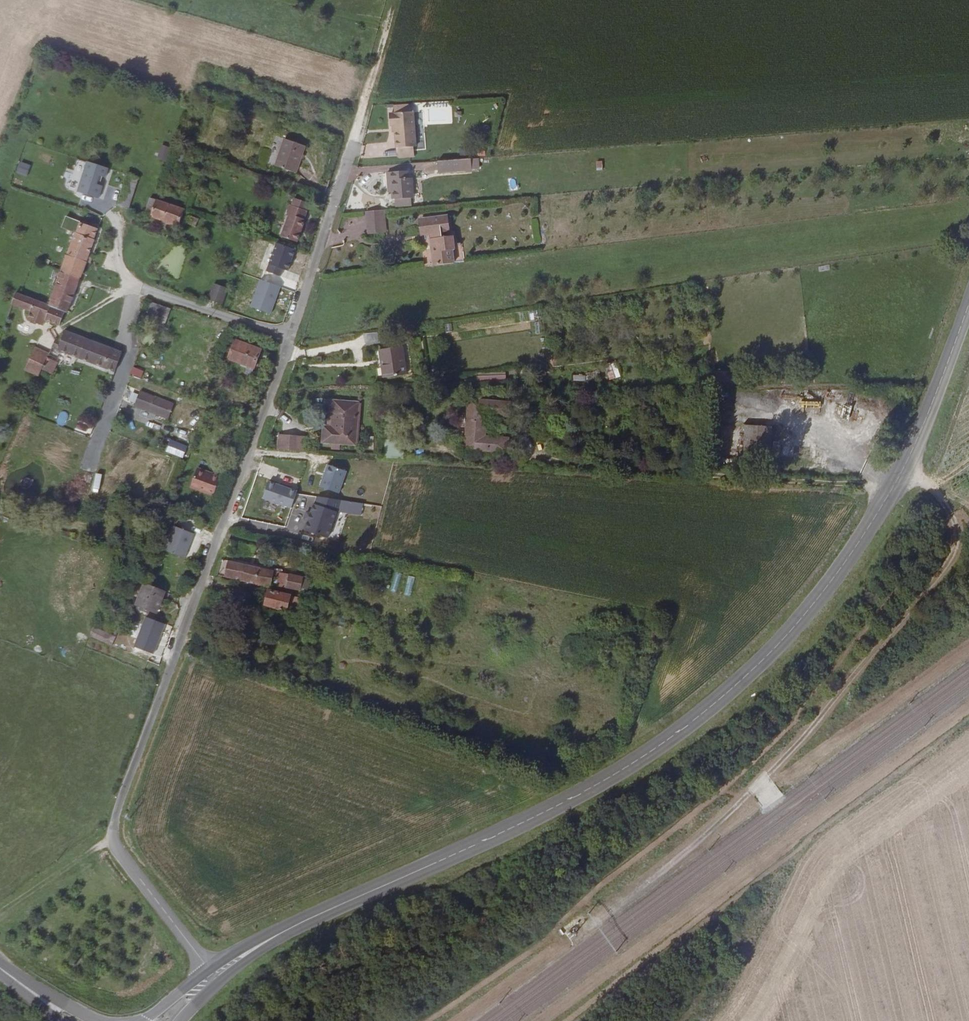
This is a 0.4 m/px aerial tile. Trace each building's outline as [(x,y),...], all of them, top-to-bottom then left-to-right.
[(415,102),(415,116),(422,115),(422,125),(452,124),(451,101),(415,102)] [(413,146),(411,111),(388,113),(389,125),(391,125),(392,148),(396,148),(397,157),(412,156),(411,146),(413,146)] [(299,141),(280,135),(270,164),(289,170),(299,141)] [(166,161),(171,147),(162,144),(157,158),(166,161)] [(475,167),(474,158),(440,161),(441,169),(475,167)] [(84,160),(77,193),(102,198),(109,166),(84,160)] [(597,170),(604,169),(602,160),(595,161),(597,170)] [(19,161),(17,174),(28,175),(30,163),(19,161)] [(411,178),(410,172),(391,174),(392,179),(393,193),(394,199),(397,199),(414,197),(417,197),(415,177),(411,178)] [(15,175),(14,181),(25,184),(26,178),(15,175)] [(137,207),(143,209),(141,212),(170,222),(172,217),(175,209),(177,203),(142,191),(137,207)] [(281,206),(285,207),(283,211),(299,217),(304,204),(284,197),(281,206)] [(398,206),(414,204),(414,197),(397,199),(398,206)] [(92,235),(89,234),(97,213),(82,208),(74,229),(71,228),(62,253),(83,260),(92,235)] [(275,231),(292,236),(299,217),(283,211),(275,231)] [(382,233),(380,211),(362,213),(365,235),(382,233)] [(442,229),(441,215),(414,218),(416,232),(427,231),(427,237),(425,237),(428,261),(448,259),(447,248),(450,247),(449,234),(437,235),(437,230),(442,229)] [(281,275),(282,269),(290,270),(294,246),(266,242),(263,260),(269,261),(267,272),(281,275)] [(83,260),(62,253),(57,269),(78,276),(83,260)] [(51,284),(54,284),(47,304),(64,309),(69,290),(72,291),(78,276),(57,269),(51,284)] [(220,294),(225,280),(212,275),(207,290),(220,294)] [(250,306),(271,313),(281,285),(259,278),(250,306)] [(33,323),(35,316),(56,323),(64,309),(47,304),(38,301),(30,298),(18,293),(14,293),(10,305),(20,309),(18,318),(33,323)] [(159,312),(163,299),(147,293),(143,307),(159,312)] [(109,367),(116,350),(58,328),(55,335),(50,334),(47,343),(109,367)] [(364,334),(366,345),(379,343),(377,332),(364,334)] [(248,364),(255,345),(230,336),(223,355),(248,364)] [(37,346),(29,342),(25,352),(32,355),(37,346)] [(25,352),(20,364),(35,370),(38,363),(45,348),(37,346),(32,355),(25,352)] [(43,365),(49,350),(45,348),(38,363),(43,365)] [(407,376),(404,348),(382,350),(386,379),(407,376)] [(48,358),(43,367),(52,372),(57,363),(48,358)] [(605,364),(609,379),(620,376),(616,361),(605,364)] [(729,371),(729,381),(738,381),(738,371),(729,371)] [(478,384),(506,380),(505,372),(477,376),(478,384)] [(170,418),(175,400),(138,390),(133,408),(170,418)] [(354,443),(357,401),(333,400),(330,442),(354,443)] [(510,404),(469,400),(465,448),(505,451),(507,439),(483,438),(485,414),(509,415),(510,404)] [(768,466),(771,428),(744,425),(742,464),(768,466)] [(184,448),(191,431),(179,426),(172,443),(184,448)] [(385,436),(384,457),(402,458),(403,437),(385,436)] [(277,438),(277,450),(295,451),(295,439),(277,438)] [(295,439),(295,451),(303,452),(305,439),(295,439)] [(777,455),(797,456),(798,441),(778,440),(777,455)] [(339,493),(347,470),(327,463),(319,487),(339,493)] [(201,477),(202,475),(192,470),(185,486),(208,497),(214,481),(201,477)] [(268,480),(263,499),(291,508),(297,489),(268,480)] [(315,494),(305,531),(330,537),(339,500),(315,494)] [(163,549),(184,558),(194,532),(174,524),(163,549)] [(216,576),(223,577),(227,578),(256,584),(259,569),(234,564),(235,561),(221,558),(216,576)] [(275,572),(259,569),(256,584),(269,587),(271,578),(274,578),(275,572)] [(398,592),(401,572),(393,571),(391,591),(398,592)] [(279,572),(276,588),(284,590),(286,574),(279,572)] [(286,574),(284,590),(299,592),(299,589),(306,590),(307,583),(300,582),(301,578),(286,574)] [(412,596),(415,577),(406,575),(403,594),(412,596)] [(151,608),(160,585),(139,577),(130,599),(151,608)] [(286,610),(290,596),(268,592),(265,606),(286,610)] [(89,636),(108,644),(112,634),(93,626),(89,636)]
